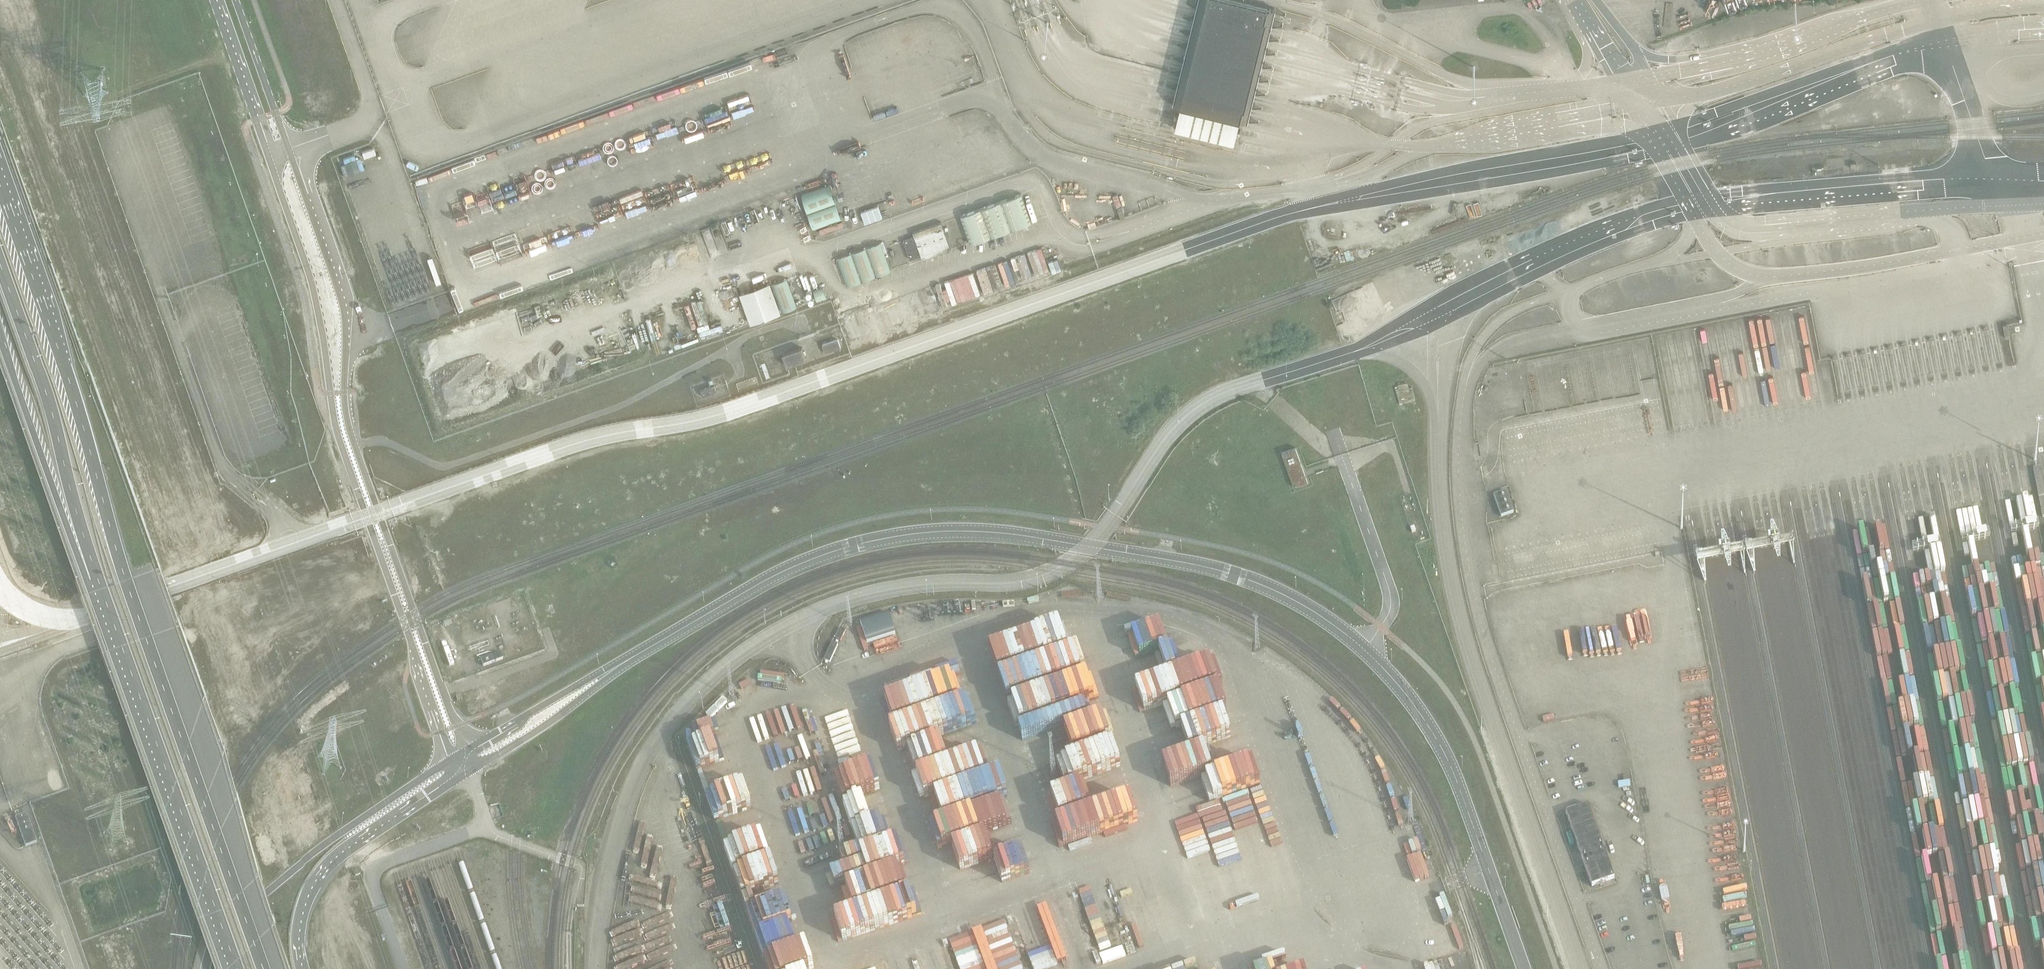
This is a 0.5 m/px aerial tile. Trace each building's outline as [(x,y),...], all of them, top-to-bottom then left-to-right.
[(1233,0),(1201,0),(1177,104),(1241,119),(1249,121),(1275,10),(1233,0)] [(1241,119),(1177,104),(1171,130),(1235,145),(1241,119)] [(346,168),(346,172),(363,171),(362,156),(344,157),(344,168),(346,168)] [(829,185),(801,195),(813,230),(842,219),(829,185)] [(1021,194),(960,216),(970,244),(1031,223),(1021,194)] [(886,210),(863,215),(864,221),(887,216),(886,210)] [(851,218),(827,226),(831,237),(855,229),(851,218)] [(914,236),(902,240),(910,261),(921,257),(922,261),(952,250),(942,222),(912,232),(914,236)] [(880,243),(836,258),(846,287),(890,271),(880,243)] [(1012,256),(1016,277),(1027,275),(1025,265),(1028,264),(1025,253),(1012,256)] [(1003,277),(1013,274),(1008,258),(998,262),(1003,277)] [(998,266),(977,266),(977,275),(998,275),(998,266)] [(787,279),(771,284),(782,313),(797,308),(787,279)] [(769,284),(738,295),(749,325),(780,314),(769,284)] [(898,307),(844,325),(853,353),(907,334),(898,307)] [(822,345),(825,353),(840,347),(838,340),(822,345)] [(782,354),(787,366),(794,363),(806,359),(802,347),(782,354)] [(700,390),(702,396),(716,391),(715,389),(714,385),(700,390)] [(2040,467),(2033,469),(2042,517),(2043,516),(2043,487),(2040,467)] [(1506,491),(1493,496),(1501,517),(1513,513),(1506,491)] [(483,666),(503,659),(500,652),(481,659),(483,666)] [(1147,747),(1152,763),(1243,733),(1235,710),(1140,741),(1142,748),(1147,747)] [(844,717),(815,727),(824,749),(853,739),(844,717)] [(23,834),(27,833),(26,831),(32,829),(29,819),(19,822),(23,834)] [(1580,846),(1591,884),(1613,877),(1605,849),(1592,853),(1594,859),(1589,860),(1586,851),(1584,852),(1582,845),(1580,846)]
